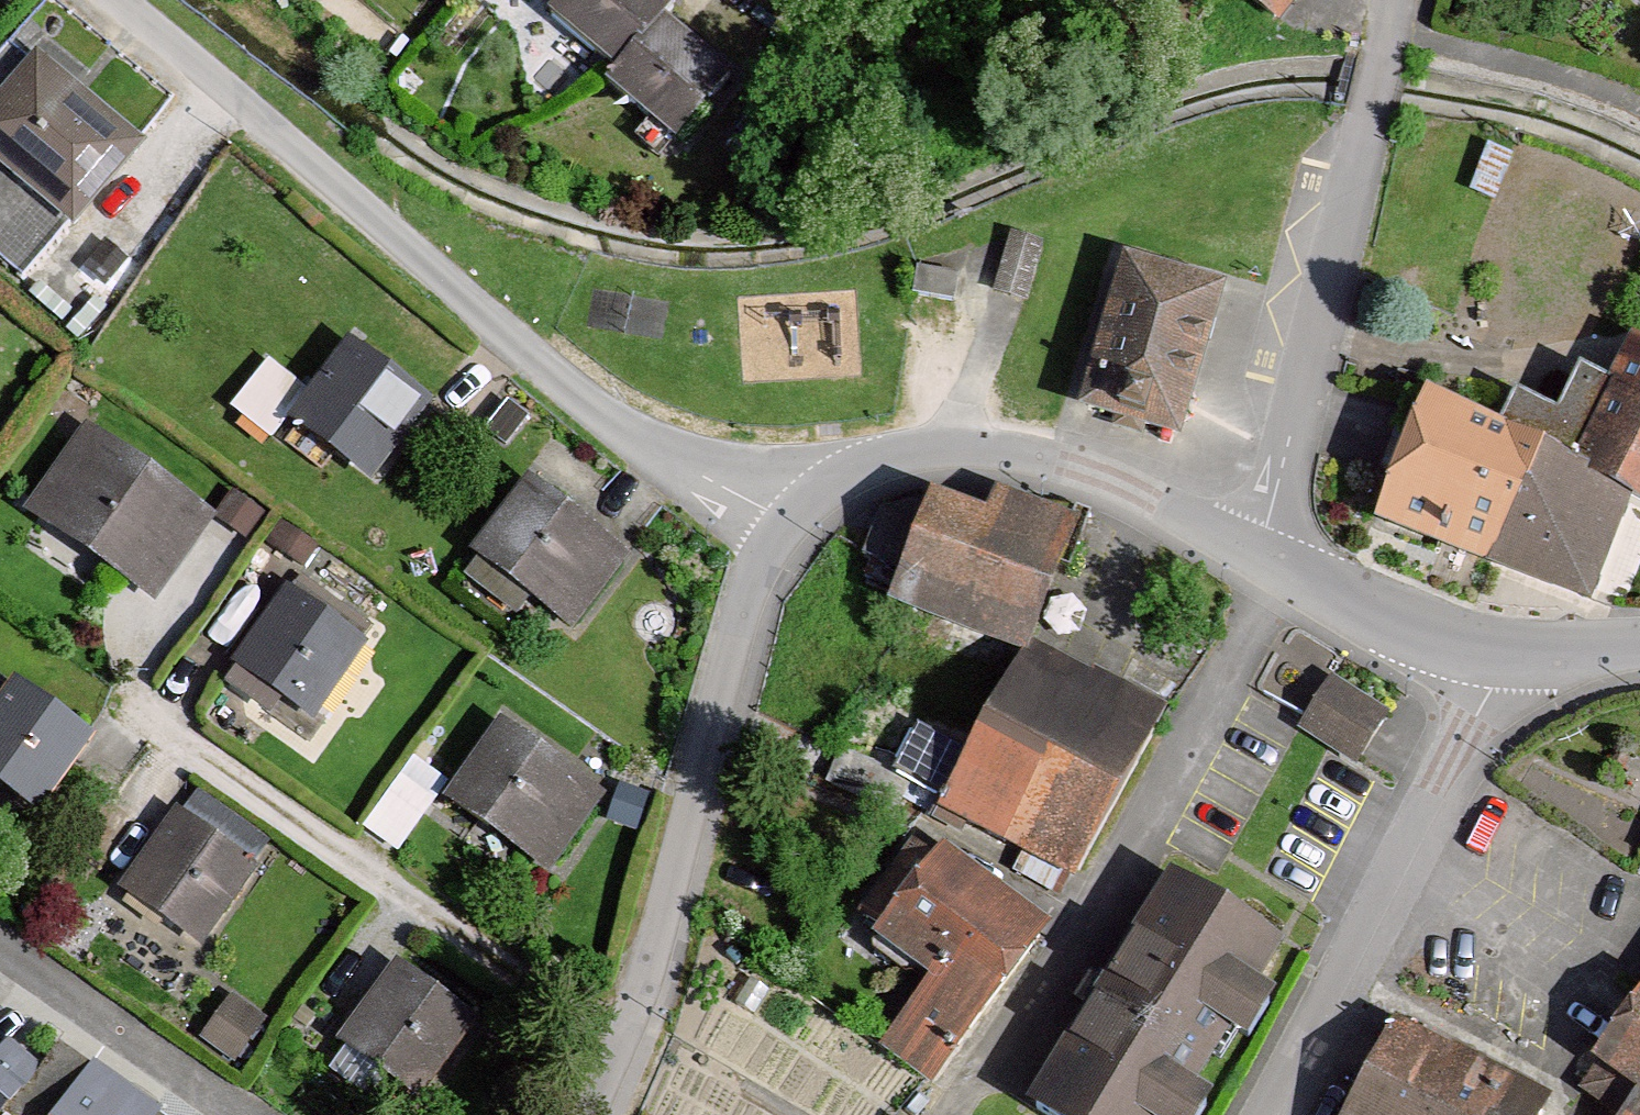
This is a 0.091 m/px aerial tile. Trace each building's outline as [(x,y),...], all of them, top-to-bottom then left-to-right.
[(672,135),(725,72),(658,16),(667,5),(661,0),(560,0),(551,11),(618,67),(612,85),(672,135)] [(1279,11),(1288,0),(1265,0),(1279,11)] [(144,151),(41,58),(0,103),(0,166),(71,230),(144,151)] [(1044,240),(1012,230),(994,287),(1026,297),(1044,240)] [(1182,441),(1228,291),(1127,261),(1081,410),(1182,441)] [(959,271),(918,263),(912,289),(953,297),(959,271)] [(371,482),(430,402),(351,345),(292,424),(371,482)] [(1636,347),(1578,467),(1631,491),(1639,496),(1639,349),(1636,347)] [(1416,401),(1370,511),(1484,558),(1530,447),(1416,401)] [(148,590),(203,514),(83,428),(28,505),(148,590)] [(1484,558),(1581,600),(1631,491),(1530,447),(1484,558)] [(864,581),(1015,652),(1079,520),(1000,482),(988,505),(934,479),(885,505),(863,549),(877,555),(864,581)] [(572,629),(628,556),(531,482),(475,555),(572,629)] [(358,644),(283,593),(237,661),(312,711),(358,644)] [(1023,844),(1080,871),(1153,718),(1015,652),(981,724),(1043,754),(1021,800),(1040,809),(1023,844)] [(1355,764),(1387,715),(1336,682),(1304,730),(1355,764)] [(89,735),(9,683),(0,696),(0,785),(38,810),(89,735)] [(1043,754),(981,724),(971,744),(918,719),(894,770),(842,746),(825,780),(894,813),(906,788),(1023,844),(1040,809),(1021,800),(1043,754)] [(600,794),(494,725),(450,792),(557,861),(600,794)] [(196,940),(248,866),(174,814),(121,887),(196,940)] [(930,1078),(1040,930),(936,854),(879,932),(937,975),(885,1045),(930,1078)] [(1053,1114),(1170,1114),(1274,953),(1171,887),(1034,1103),(1053,1114)] [(422,1090),(468,1018),(390,968),(343,1040),(422,1090)] [(1594,1042),(1603,1048),(1580,1082),(1619,1109),(1623,1102),(1639,1113),(1639,971),(1594,1042)] [(1395,1031),(1358,1114),(1525,1114),(1535,1093),(1395,1031)] [(89,1059),(54,1105),(0,1064),(0,1114),(163,1114),(89,1059)] [(1623,1102),(1619,1109),(1616,1114),(1639,1114),(1639,1113),(1623,1102)]
